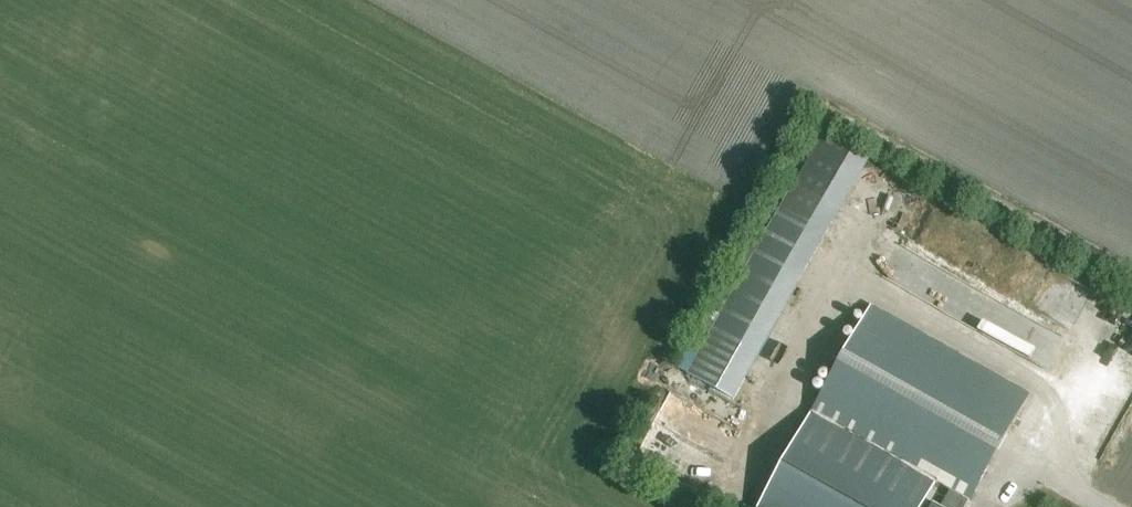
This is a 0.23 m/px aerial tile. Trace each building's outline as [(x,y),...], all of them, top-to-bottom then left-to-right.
[(870,156),(824,130),(687,374),(733,400),(870,156)] [(1029,395),(872,307),(759,506),(919,506),(934,481),(950,490),(941,506),(966,506),(1029,395)]
